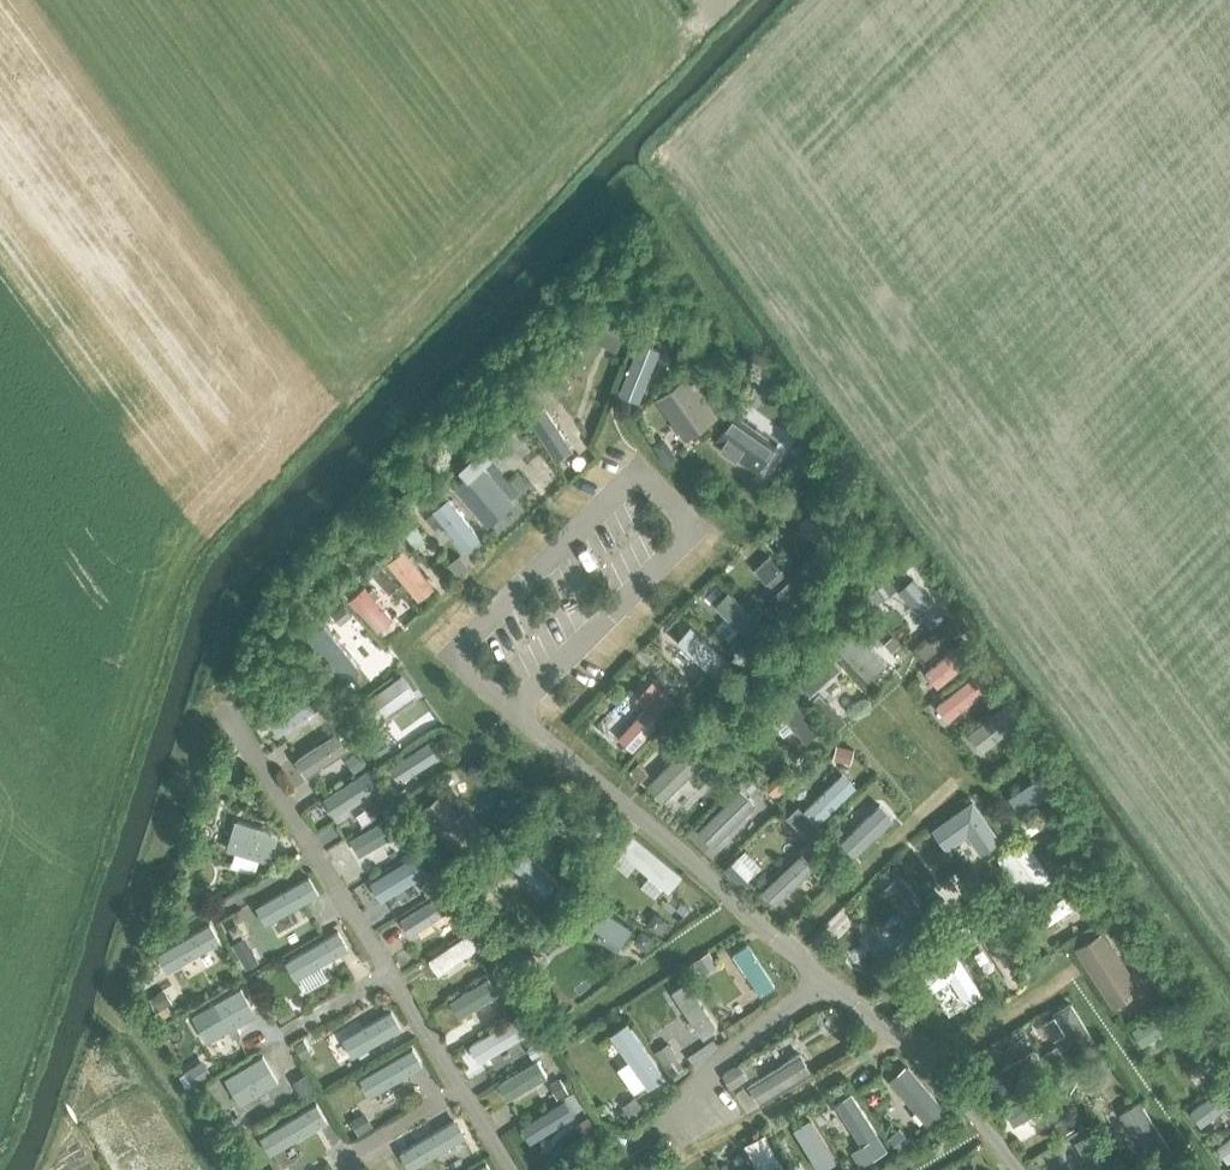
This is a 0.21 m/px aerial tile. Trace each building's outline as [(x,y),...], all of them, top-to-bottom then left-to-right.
[(596,327),(621,337),(627,321),(602,310),(596,327)] [(673,326),(668,341),(679,345),(684,330),(673,326)] [(662,340),(646,334),(630,374),(630,375),(645,381),(662,340)] [(561,374),(549,382),(557,394),(570,386),(561,374)] [(669,390),(656,399),(685,439),(698,430),(669,390)] [(578,446),(550,403),(531,413),(560,459),(578,446)] [(733,413),(713,441),(756,471),(776,443),(733,413)] [(521,418),(510,426),(517,437),(529,429),(521,418)] [(816,430),(797,443),(805,454),(824,441),(816,430)] [(471,473),(455,487),(487,524),(513,502),(483,466),(506,445),(498,437),(465,466),(471,473)] [(662,438),(653,445),(667,464),(676,457),(662,438)] [(828,449),(817,460),(831,474),(841,463),(828,449)] [(447,495),(431,509),(461,549),(478,536),(447,495)] [(825,550),(793,517),(781,528),(813,562),(825,550)] [(415,525),(404,534),(415,547),(426,538),(415,525)] [(435,583),(404,546),(388,559),(419,596),(435,583)] [(459,554),(449,563),(459,576),(469,567),(459,554)] [(769,556),(755,570),(794,610),(808,596),(769,556)] [(378,560),(368,569),(379,581),(389,573),(378,560)] [(902,586),(900,588),(931,627),(946,615),(915,576),(902,586)] [(397,614),(362,581),(346,595),(379,631),(397,614)] [(765,624),(729,589),(715,603),(751,638),(765,624)] [(772,601),(761,612),(773,623),(783,612),(772,601)] [(344,604),(333,613),(341,623),(352,614),(344,604)] [(735,658),(700,625),(686,642),(722,672),(735,658)] [(309,638),(338,678),(354,665),(322,626),(309,638)] [(892,636),(884,643),(892,652),(900,644),(892,636)] [(967,637),(927,668),(939,684),(979,652),(967,637)] [(738,638),(728,649),(737,657),(747,647),(738,638)] [(929,639),(917,649),(925,659),(937,649),(929,639)] [(887,672),(860,642),(850,651),(877,682),(887,672)] [(819,683),(843,663),(828,646),(804,666),(819,683)] [(367,699),(381,719),(418,691),(405,670),(367,699)] [(988,670),(979,677),(987,688),(988,688),(984,692),(987,695),(996,707),(1009,697),(1000,685),(988,670)] [(975,673),(937,703),(949,718),(987,688),(975,674),(975,673)] [(704,675),(695,684),(707,695),(716,685),(704,675)] [(316,685),(276,711),(287,727),(327,701),(316,685)] [(679,701),(663,686),(620,733),(635,748),(679,701)] [(785,686),(771,698),(808,739),(822,727),(785,686)] [(818,694),(809,702),(816,710),(825,701),(818,694)] [(1010,701),(970,732),(984,749),(1024,718),(1010,701)] [(334,706),(325,712),(333,724),(342,718),(334,706)] [(340,728),(297,757),(307,773),(351,745),(340,728)] [(383,734),(368,744),(377,758),(392,748),(383,734)] [(691,738),(645,784),(661,800),(708,756),(691,738)] [(417,749),(384,770),(392,783),(394,785),(439,756),(429,741),(417,749)] [(837,745),(834,756),(846,760),(849,749),(837,745)] [(359,751),(346,760),(354,772),(367,763),(359,751)] [(787,766),(766,786),(778,798),(798,777),(787,766)] [(1054,767),(1017,792),(1027,807),(1064,783),(1054,767)] [(331,792),(340,809),(380,785),(369,768),(331,792)] [(818,822),(858,783),(845,769),(805,808),(805,809),(818,822)] [(750,774),(743,782),(753,791),(760,783),(750,774)] [(741,786),(698,827),(714,844),(757,802),(741,786)] [(388,797),(368,810),(374,819),(394,806),(388,797)] [(983,852),(1003,837),(974,797),(935,826),(949,847),(969,832),(983,852)] [(445,798),(429,809),(458,850),(475,837),(445,798)] [(898,814),(885,800),(844,837),(857,851),(898,814)] [(798,806),(787,818),(808,840),(820,829),(798,806)] [(398,811),(353,837),(362,854),(408,826),(398,811)] [(1033,814),(1022,822),(1031,835),(1042,827),(1033,814)] [(236,819),(227,849),(271,862),(280,832),(236,819)] [(837,820),(826,830),(833,838),(844,828),(837,820)] [(635,829),(622,844),(670,887),(684,870),(635,829)] [(933,833),(918,844),(950,885),(964,874),(933,833)] [(1027,839),(1004,855),(1030,894),(1053,878),(1027,839)] [(830,848),(820,858),(831,869),(841,860),(830,848)] [(558,878),(526,849),(513,864),(545,892),(558,878)] [(803,851),(763,887),(776,901),(816,865),(803,851)] [(415,853),(368,882),(379,901),(427,873),(415,853)] [(935,911),(902,871),(885,884),(918,925),(935,911)] [(310,873),(256,904),(267,923),(321,892),(310,873)] [(435,878),(422,886),(428,896),(441,888),(435,878)] [(405,915),(414,931),(459,903),(451,887),(405,915)] [(1074,888),(1035,914),(1044,928),(1083,901),(1074,888)] [(646,925),(658,932),(659,931),(663,933),(670,922),(666,919),(666,918),(655,911),(646,925)] [(468,912),(456,919),(463,931),(475,925),(468,912)] [(211,921),(157,951),(168,970),(221,939),(211,921)] [(1034,972),(1003,925),(984,937),(1015,984),(1034,972)] [(339,928),(286,959),(297,978),(350,947),(339,928)] [(970,928),(960,935),(969,948),(980,941),(970,928)] [(430,956),(441,974),(481,946),(472,930),(430,956)] [(916,931),(898,945),(911,961),(929,946),(916,931)] [(641,932),(634,943),(646,951),(653,939),(641,932)] [(1095,934),(1077,946),(1114,1006),(1132,994),(1095,934)] [(246,935),(234,942),(247,965),(259,959),(246,935)] [(749,941),(734,951),(761,994),(777,984),(749,941)] [(539,946),(528,963),(570,992),(581,976),(539,946)] [(967,1003),(985,992),(958,950),(923,972),(925,973),(934,988),(951,978),(967,1003)] [(491,952),(481,958),(489,973),(500,967),(491,952)] [(709,952),(694,962),(701,973),(717,963),(709,952)] [(889,953),(874,953),(874,969),(889,969),(889,953)] [(490,977),(449,1003),(459,1019),(499,993),(490,977)] [(1176,977),(1164,984),(1173,997),(1184,990),(1176,977)] [(688,979),(673,989),(704,1036),(719,1026),(688,979)] [(166,987),(151,996),(158,1008),(163,1016),(172,1011),(168,1003),(173,1000),(166,987)] [(201,1009),(217,1036),(257,1014),(242,987),(201,1009)] [(514,996),(504,1002),(511,1015),(522,1009),(514,996)] [(289,999),(274,1008),(280,1019),(296,1011),(289,999)] [(1101,1046),(1072,999),(1054,1011),(1083,1057),(1101,1046)] [(1175,1002),(1134,1027),(1144,1044),(1187,1017),(1177,1001),(1175,1002)] [(343,1037),(354,1055),(403,1026),(392,1008),(343,1037)] [(516,1017),(470,1045),(480,1062),(526,1034),(516,1017)] [(668,1075),(629,1020),(611,1033),(650,1087),(668,1075)] [(1196,1025),(1185,1032),(1191,1042),(1202,1035),(1196,1025)] [(1022,1026),(1009,1033),(1018,1047),(1030,1040),(1022,1026)] [(305,1038),(295,1044),(303,1056),(312,1051),(305,1038)] [(545,1038),(527,1049),(533,1058),(551,1048),(545,1038)] [(671,1042),(658,1051),(666,1064),(679,1055),(671,1042)] [(416,1044),(361,1075),(373,1094),(426,1064),(416,1044)] [(1056,1046),(1043,1055),(1050,1065),(1063,1056),(1056,1046)] [(1035,1048),(992,1074),(1004,1093),(1046,1066),(1035,1048)] [(803,1053),(751,1084),(761,1102),(814,1071),(803,1053)] [(226,1077),(242,1104),(280,1081),(264,1054),(226,1077)] [(203,1059),(185,1070),(194,1083),(212,1072),(203,1059)] [(502,1081),(510,1100),(551,1075),(540,1059),(502,1081)] [(949,1109),(908,1062),(890,1078),(930,1125),(949,1109)] [(740,1064),(724,1074),(730,1084),(746,1073),(740,1064)] [(1068,1072),(1059,1086),(1070,1093),(1079,1078),(1068,1072)] [(308,1075),(295,1082),(302,1095),(315,1087),(308,1075)] [(560,1078),(550,1084),(558,1098),(569,1092),(560,1078)] [(1006,1107),(1014,1124),(1060,1101),(1051,1080),(1006,1107)] [(1188,1111),(1197,1123),(1229,1100),(1229,1082),(1229,1081),(1188,1111)] [(880,1133),(853,1090),(836,1101),(863,1144),(880,1133)] [(537,1136),(580,1110),(570,1095),(527,1121),(537,1136)] [(635,1096),(622,1105),(631,1118),(644,1109),(635,1096)] [(1170,1147),(1141,1098),(1121,1110),(1150,1160),(1170,1147)] [(261,1135),(273,1153),(330,1119),(320,1101),(261,1135)] [(365,1111),(351,1120),(358,1132),(373,1124),(365,1111)] [(591,1117),(578,1124),(587,1139),(600,1132),(591,1117)] [(1067,1117),(1054,1125),(1059,1134),(1073,1125),(1067,1117)] [(402,1150),(412,1167),(469,1134),(460,1118),(402,1150)] [(899,1128),(888,1137),(899,1150),(910,1141),(899,1128)] [(1095,1169),(1120,1169),(1096,1129),(1077,1141),(1095,1169)] [(746,1142),(761,1169),(787,1169),(767,1131),(746,1142)] [(1218,1144),(1229,1160),(1229,1159),(1229,1136),(1220,1143),(1218,1144)]
